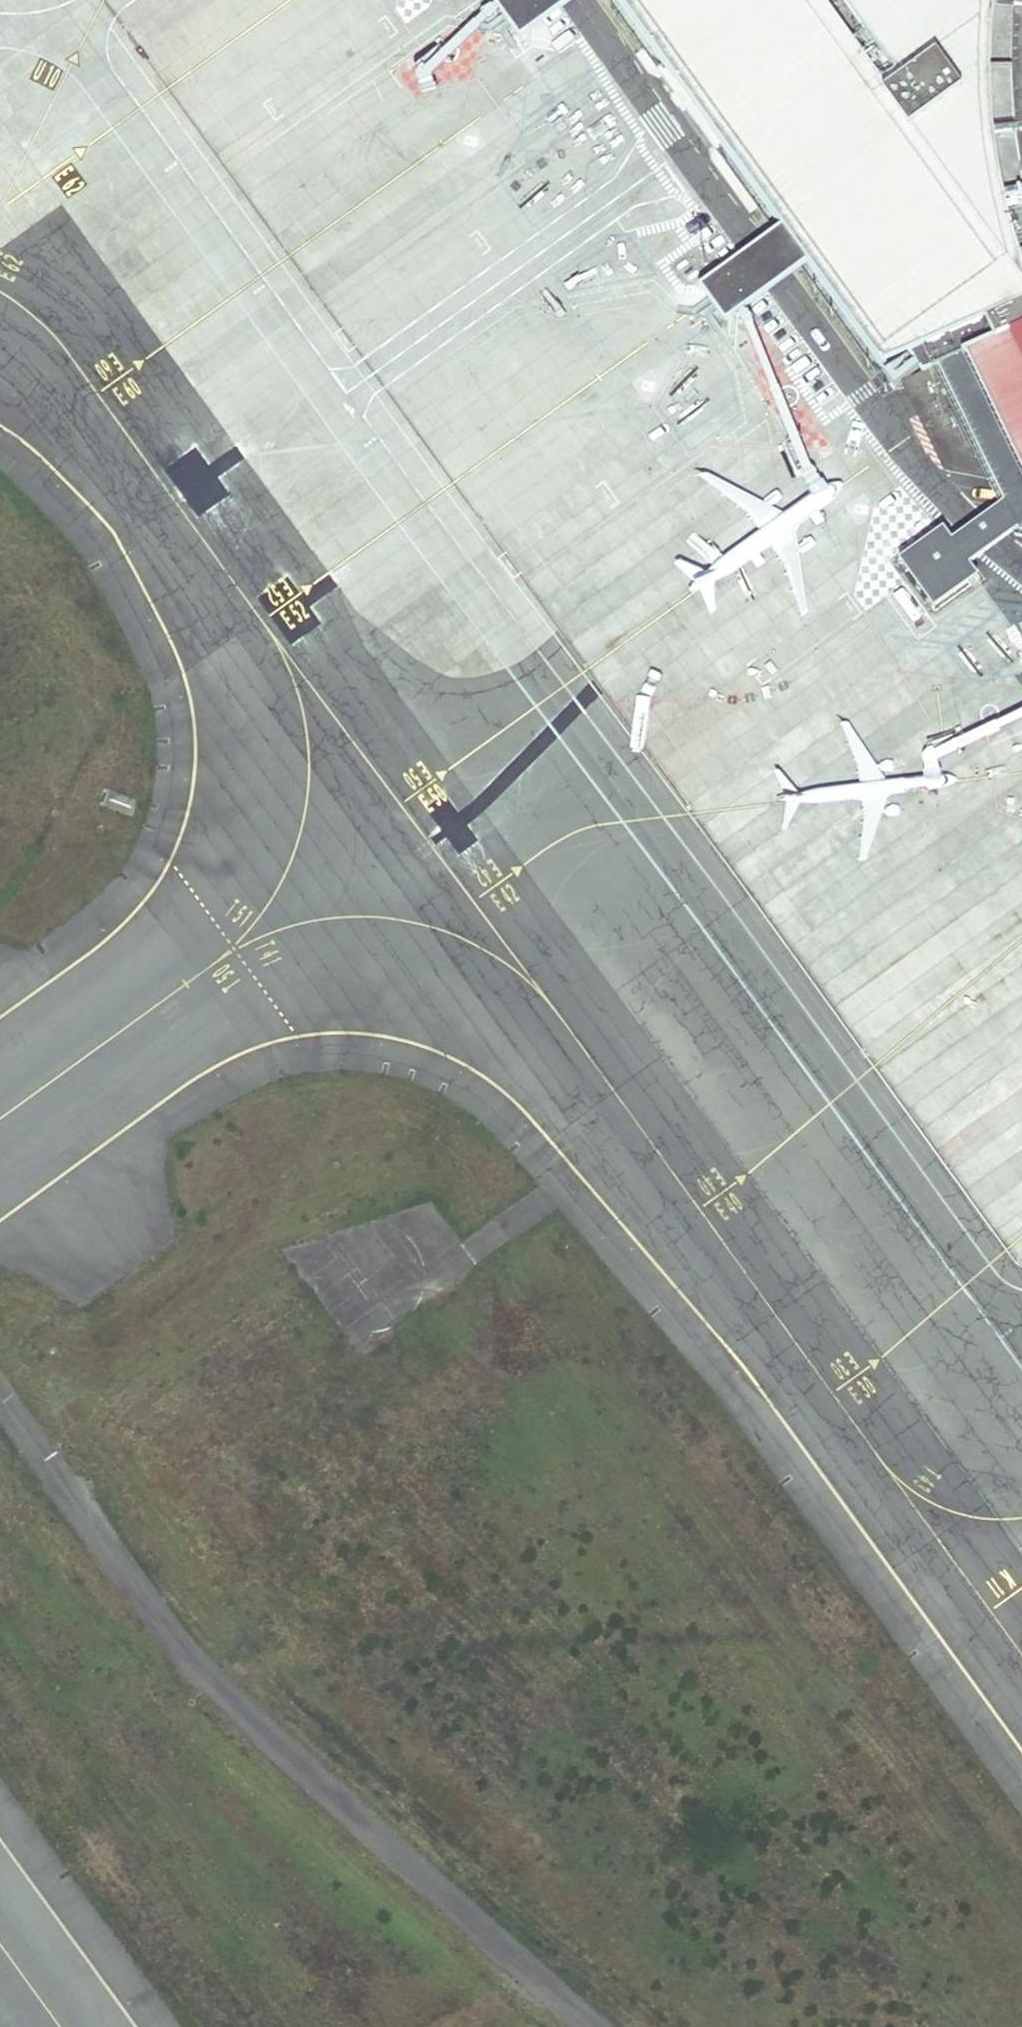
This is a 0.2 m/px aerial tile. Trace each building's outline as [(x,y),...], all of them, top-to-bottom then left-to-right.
[(497,1),(521,35),(572,0),(498,0),(497,1)] [(668,61),(663,63),(676,79),(714,130),(723,144),(727,142),(785,223),(701,283),(725,319),(810,258),(886,365),(910,354),(972,329),(1021,310),(1021,0),(623,0),(668,61)] [(1011,506),(956,547),(946,534),(902,565),(937,614),(982,583),(972,569),(1021,534),(1021,310),(972,329),(910,354),(922,378),(913,382),(952,465),(996,473),(1011,506)]
